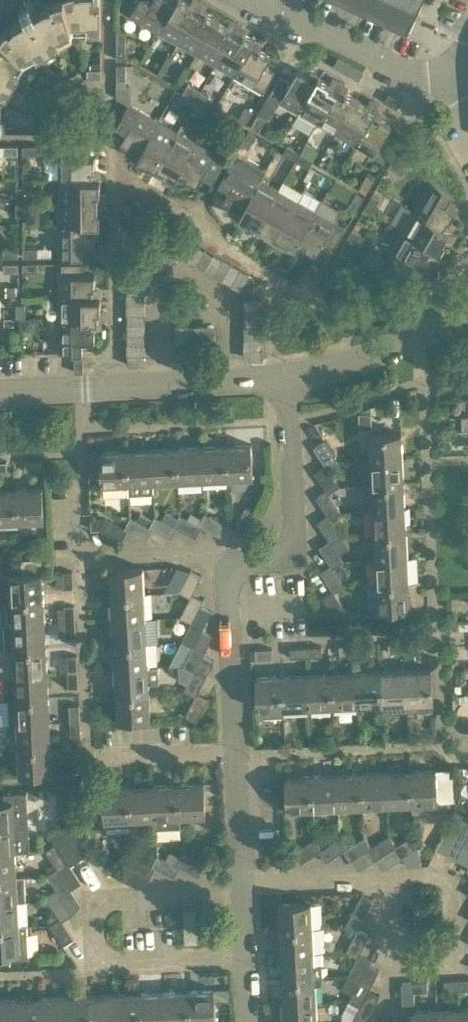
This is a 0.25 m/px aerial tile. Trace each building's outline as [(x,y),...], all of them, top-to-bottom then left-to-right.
[(6,132),(6,118),(1,118),(1,105),(10,90),(14,93),(25,72),(21,70),(27,59),(40,52),(42,56),(65,43),(62,39),(73,32),(86,32),(86,37),(101,37),(100,0),(49,0),(48,0),(49,2),(36,10),(30,0),(23,0),(31,13),(14,24),(12,22),(0,34),(0,132),(6,132)] [(177,0),(137,0),(129,15),(159,32),(177,0)] [(187,0),(177,0),(159,32),(177,42),(201,1),(200,0),(195,0),(193,3),(187,0)] [(407,32),(416,13),(422,0),(337,0),(407,32)] [(201,1),(177,42),(196,53),(217,17),(202,9),(206,3),(201,1)] [(231,25),(217,17),(196,53),(215,64),(238,22),(234,20),(231,25)] [(238,22),(215,64),(233,74),(254,38),(240,30),(243,25),(238,22)] [(117,44),(125,44),(125,29),(117,29),(117,44)] [(259,41),(254,38),(233,74),(263,91),(275,71),(264,65),(270,54),(256,46),(259,41)] [(117,58),(125,58),(125,44),(117,44),(117,58)] [(338,56),(334,64),(346,71),(350,63),(338,56)] [(125,84),(125,63),(117,63),(117,84),(125,84)] [(363,71),(350,63),(346,71),(359,78),(363,71)] [(100,76),(101,68),(87,68),(87,76),(100,76)] [(268,94),(298,111),(319,75),(314,73),(311,78),(296,69),(290,80),(280,74),(268,94)] [(80,70),(69,76),(73,83),(84,77),(80,70)] [(333,83),(319,75),(298,111),(316,122),(340,81),(336,78),(333,83)] [(62,90),(73,83),(69,76),(58,83),(62,90)] [(316,122),(335,133),(356,97),(342,89),(345,83),(340,81),(316,122)] [(188,82),(183,90),(196,97),(200,90),(188,82)] [(52,89),(46,99),(53,104),(59,93),(52,89)] [(179,97),(192,104),(196,97),(183,90),(179,97)] [(213,97),(200,90),(196,97),(208,104),(213,97)] [(388,93),(384,100),(397,107),(401,99),(388,93)] [(208,104),(196,97),(192,104),(205,111),(208,104)] [(370,105),(356,97),(335,133),(354,144),(375,107),(375,108),(378,102),(373,100),(370,105)] [(47,114),(53,104),(46,99),(40,110),(47,114)] [(132,153),(137,156),(158,120),(128,103),(116,123),(127,129),(121,140),(135,148),(132,153)] [(245,105),(238,117),(245,122),(252,109),(245,105)] [(379,110),(375,108),(375,107),(354,144),(384,160),(395,140),(385,134),(391,124),(376,115),(379,110)] [(258,113),(251,125),(258,129),(265,117),(258,113)] [(46,131),(46,118),(37,118),(37,131),(46,131)] [(176,130),(158,120),(137,156),(151,164),(148,169),(153,172),(176,130)] [(236,139),(243,126),(235,122),(228,135),(236,139)] [(160,169),(174,177),(195,141),(176,130),(153,172),(157,174),(160,169)] [(248,130),(241,142),(248,146),(255,134),(248,130)] [(225,158),(195,141),(174,177),(179,180),(182,175),(197,183),(203,173),(213,179),(213,178),(225,158)] [(3,152),(17,153),(17,144),(3,144),(3,152)] [(37,144),(22,144),(22,153),(37,153),(37,144)] [(287,144),(286,145),(283,152),(296,159),(300,151),(287,144)] [(58,145),(59,179),(100,179),(100,173),(94,173),(94,156),(82,157),(82,145),(58,145)] [(234,212),(239,214),(259,178),(260,178),(266,168),(236,151),(218,182),(228,188),(222,198),(237,206),(234,212)] [(308,166),(312,160),(312,158),(300,151),(296,159),(308,166)] [(405,165),(393,158),(388,165),(401,172),(405,165)] [(366,174),(359,187),(366,191),(373,179),(366,174)] [(278,189),(260,178),(259,178),(239,214),(253,222),(250,228),(254,230),(278,189)] [(100,195),(100,179),(59,179),(59,200),(106,200),(106,195),(100,195)] [(346,186),(335,180),(329,191),(340,197),(346,186)] [(431,180),(414,210),(450,231),(451,230),(453,226),(448,223),(456,208),(446,202),(452,192),(431,180)] [(16,201),(24,201),(25,185),(16,185),(16,201)] [(297,200),(278,189),(254,230),(259,233),(262,228),(276,236),(297,200)] [(356,208),(363,196),(356,192),(349,204),(356,208)] [(372,193),(365,206),(372,210),(379,197),(372,193)] [(106,200),(59,200),(59,222),(100,222),(100,205),(106,205),(106,200)] [(129,204),(137,217),(144,213),(136,200),(129,204)] [(295,246),(315,210),(297,200),(276,236),(290,244),(287,249),(292,252),(295,247),(295,246)] [(16,214),(18,214),(24,214),(24,201),(16,201),(16,214)] [(131,221),(137,217),(129,204),(123,208),(131,221)] [(345,227),(315,210),(295,246),(295,247),(299,249),(302,244),(317,252),(323,242),(333,248),(345,227)] [(456,233),(451,230),(450,231),(414,210),(403,229),(440,249),(448,235),(453,238),(456,233)] [(82,256),(82,255),(82,244),(94,244),(94,227),(100,227),(100,222),(59,222),(59,256),(82,256)] [(365,235),(352,228),(348,235),(361,242),(365,235)] [(437,254),(440,249),(403,229),(386,258),(407,270),(413,260),(423,266),(432,251),(437,254)] [(187,258),(196,242),(192,240),(179,248),(183,255),(187,258)] [(18,255),(18,247),(3,247),(3,256),(18,255)] [(38,247),(23,247),(23,256),(38,255),(38,247)] [(18,262),(3,262),(4,270),(18,270),(18,262)] [(37,262),(23,262),(23,271),(37,271),(37,262)] [(59,262),(59,296),(101,296),(101,291),(94,291),(94,274),(82,274),(82,262),(59,262)] [(127,283),(145,283),(145,277),(141,269),(127,277),(127,283)] [(254,275),(249,272),(240,288),(244,290),(253,290),(254,275)] [(5,285),(5,294),(16,294),(16,285),(5,285)] [(101,312),(101,296),(59,296),(59,318),(101,318),(107,318),(107,312),(101,312)] [(25,303),(18,303),(16,303),(16,317),(25,317),(25,303)] [(101,323),(101,318),(59,318),(59,352),(82,352),(82,340),(94,340),(94,323),(101,323)] [(83,356),(74,356),(74,370),(83,370),(83,356)] [(459,375),(460,384),(467,383),(467,375),(459,375)] [(368,433),(369,458),(402,457),(401,431),(368,433)] [(313,446),(325,464),(327,467),(337,460),(324,439),(313,446)] [(225,444),(225,476),(252,475),(250,442),(225,444)] [(202,477),(225,476),(225,444),(200,445),(202,477)] [(177,479),(202,477),(200,445),(176,446),(177,479)] [(152,480),(177,479),(176,446),(151,447),(152,480)] [(128,481),(152,480),(151,447),(126,448),(128,481)] [(129,494),(128,481),(126,448),(101,450),(103,495),(129,494)] [(404,481),(402,457),(369,458),(370,482),(404,481)] [(40,458),(24,459),(25,469),(41,468),(40,458)] [(339,485),(327,467),(325,464),(314,470),(326,489),(329,492),(339,485)] [(370,482),(372,507),(405,506),(404,481),(370,482)] [(42,485),(16,486),(17,519),(43,518),(42,485)] [(17,519),(16,486),(0,487),(0,520),(17,519)] [(316,496),(328,514),(330,517),(340,509),(329,492),(326,489),(316,496)] [(234,527),(245,534),(256,511),(246,505),(234,527)] [(406,531),(405,506),(372,507),(373,532),(406,531)] [(149,525),(152,527),(171,537),(177,526),(173,524),(177,516),(166,510),(162,518),(154,514),(153,516),(149,525)] [(179,513),(177,516),(173,524),(177,526),(196,536),(201,525),(198,523),(201,517),(191,511),(187,517),(179,513)] [(204,512),(201,517),(198,523),(201,525),(220,535),(226,523),(204,512)] [(317,520),(329,539),(330,541),(341,534),(330,517),(328,514),(317,520)] [(130,515),(124,526),(124,527),(127,529),(146,539),(152,527),(149,525),(138,519),(130,515)] [(124,527),(124,526),(105,516),(90,517),(91,529),(99,528),(121,540),(127,529),(124,527)] [(373,532),(374,557),(408,555),(406,531),(373,532)] [(349,546),(341,534),(330,541),(329,539),(319,546),(330,563),(333,566),(343,559),(339,553),(349,546)] [(409,581),(408,555),(374,557),(376,582),(409,581)] [(320,570),(331,588),(334,591),(344,585),(333,566),(330,563),(320,570)] [(110,567),(111,593),(144,591),(143,566),(110,567)] [(179,590),(190,596),(192,592),(202,574),(190,567),(179,590)] [(63,587),(73,586),(72,570),(62,570),(63,587)] [(9,573),(10,597),(43,596),(42,571),(9,573)] [(409,581),(376,582),(377,607),(410,606),(409,581)] [(331,588),(321,595),(335,616),(346,609),(334,591),(331,588)] [(146,616),(144,591),(111,593),(113,618),(146,616)] [(190,596),(180,615),(191,621),(193,617),(203,598),(192,592),(190,596)] [(43,596),(10,597),(2,598),(4,623),(44,621),(43,596)] [(74,604),(64,604),(65,620),(75,619),(74,604)] [(113,618),(114,643),(147,641),(146,616),(113,618)] [(204,623),(193,617),(191,621),(181,640),(192,645),(192,646),(194,642),(204,623)] [(75,636),(75,619),(65,620),(65,637),(75,636)] [(5,648),(13,648),(46,646),(44,621),(4,623),(5,648)] [(421,650),(420,640),(404,641),(404,651),(421,650)] [(149,666),(147,641),(114,643),(116,668),(149,666)] [(389,652),(404,651),(404,641),(388,641),(389,652)] [(194,670),(196,667),(205,648),(194,642),(192,646),(192,645),(182,665),(193,670),(194,670)] [(371,652),(371,643),(371,642),(355,643),(355,653),(371,652)] [(355,653),(355,643),(338,644),(339,654),(355,653)] [(305,645),(289,646),(290,656),(305,656),(305,645)] [(305,645),(305,656),(322,655),(321,645),(305,645)] [(47,671),(46,646),(13,648),(5,648),(5,649),(3,673),(47,671)] [(272,647),(255,648),(255,658),(272,657),(272,647)] [(76,654),(66,654),(67,670),(77,669),(76,654)] [(116,668),(117,693),(150,691),(149,666),(116,668)] [(405,668),(407,709),(433,708),(431,666),(405,668)] [(207,673),(196,667),(194,670),(193,670),(183,689),(194,695),(195,695),(197,692),(207,673)] [(383,711),(407,709),(405,668),(380,669),(382,701),(383,711)] [(78,685),(77,669),(67,670),(68,686),(78,685)] [(358,703),(382,701),(380,669),(356,670),(358,703)] [(334,704),(358,703),(356,670),(332,671),(334,704)] [(9,697),(48,696),(47,671),(3,673),(4,698),(9,698),(9,697)] [(308,705),(334,704),(332,671),(306,672),(308,705)] [(283,706),(308,705),(306,672),(282,674),(283,706)] [(259,707),(263,707),(264,716),(284,714),(283,706),(282,674),(257,675),(259,707)] [(152,715),(150,691),(117,693),(119,717),(152,715)] [(194,695),(185,714),(196,720),(208,697),(197,692),(195,695),(194,695)] [(50,720),(48,696),(9,697),(9,698),(10,722),(50,720)] [(69,719),(79,718),(79,703),(69,703),(69,719)] [(80,735),(79,718),(69,719),(70,735),(80,735)] [(51,745),(50,720),(10,722),(11,747),(18,746),(51,745)] [(18,746),(19,772),(52,770),(51,745),(18,746)] [(82,753),(81,753),(71,753),(72,770),(82,769),(82,753)] [(411,768),(413,802),(438,801),(436,767),(411,768)] [(388,803),(413,802),(411,768),(386,769),(388,803)] [(363,804),(388,803),(386,769),(361,771),(363,804)] [(339,806),(363,804),(361,771),(337,772),(339,806)] [(314,807),(339,806),(337,772),(312,773),(314,807)] [(288,808),(314,807),(312,773),(287,774),(288,808)] [(178,781),(180,815),(205,814),(204,780),(178,781)] [(181,826),(180,815),(178,781),(153,783),(155,816),(156,827),(181,826)] [(130,817),(155,816),(153,783),(128,784),(130,817)] [(130,824),(130,817),(128,784),(103,785),(105,825),(130,824)] [(15,850),(13,800),(0,801),(0,850),(15,850)] [(435,847),(436,847),(448,854),(466,816),(455,810),(435,847)] [(466,816),(448,854),(460,859),(467,840),(467,817),(466,816)] [(51,833),(57,841),(70,863),(91,849),(77,828),(72,820),(51,833)] [(400,857),(419,844),(421,843),(414,832),(397,844),(396,844),(396,845),(393,847),(399,857),(400,857)] [(389,834),(371,845),(371,846),(368,848),(375,858),(393,847),(396,845),(396,844),(389,834)] [(371,846),(371,845),(364,835),(346,847),(347,847),(343,849),(350,859),(368,848),(371,846)] [(325,861),(343,849),(347,847),(346,847),(340,836),(322,848),(319,850),(325,861)] [(322,848),(315,837),(294,851),(300,862),(319,850),(322,848)] [(467,864),(467,840),(460,859),(467,864)] [(45,849),(57,867),(57,866),(59,870),(70,863),(57,841),(45,849)] [(173,876),(179,865),(176,863),(180,855),(169,849),(165,857),(156,853),(151,864),(155,866),(173,876)] [(15,850),(0,850),(0,875),(16,875),(15,850)] [(182,852),(180,855),(176,863),(179,865),(198,875),(204,863),(182,852)] [(151,864),(132,854),(126,866),(130,867),(149,877),(155,866),(151,864)] [(124,879),(130,867),(126,866),(126,865),(108,856),(102,867),(124,879)] [(71,888),(59,870),(57,866),(57,867),(46,874),(58,892),(59,891),(61,894),(71,888)] [(17,899),(26,899),(25,874),(16,875),(0,875),(0,900),(17,899)] [(59,891),(58,892),(48,898),(60,916),(62,919),(72,913),(61,894),(59,891)] [(345,925),(347,926),(356,931),(358,927),(374,897),(362,891),(345,925)] [(17,899),(0,900),(0,925),(19,924),(18,924),(17,899)] [(278,902),(280,927),(313,926),(311,901),(278,902)] [(47,910),(45,916),(48,921),(58,915),(52,906),(47,910)] [(182,908),(183,919),(184,942),(198,941),(197,907),(182,908)] [(60,916),(49,923),(63,944),(74,937),(65,924),(62,919),(60,916)] [(12,958),(29,957),(27,923),(18,924),(19,924),(0,925),(0,951),(12,950),(12,958)] [(314,951),(313,926),(280,927),(281,952),(314,951)] [(369,933),(358,927),(356,931),(347,926),(345,930),(353,935),(346,949),(357,955),(359,952),(369,933)] [(281,952),(282,977),(315,976),(314,951),(281,952)] [(347,974),(358,980),(359,980),(361,977),(368,963),(370,958),(359,952),(357,955),(347,974)] [(368,963),(361,977),(359,980),(358,980),(348,999),(359,1005),(360,1005),(369,988),(378,969),(368,963)] [(316,1001),(315,976),(282,977),(283,1002),(316,1001)] [(460,978),(444,979),(445,989),(461,989),(460,978)] [(461,989),(467,988),(467,978),(460,978),(461,989)] [(427,990),(427,980),(401,981),(403,1011),(412,1011),(412,1009),(415,1009),(414,991),(427,990)] [(213,987),(188,988),(189,1021),(215,1020),(213,987)] [(213,988),(214,1000),(230,999),(230,987),(213,988)] [(189,1021),(188,988),(164,989),(165,1021),(169,1021),(189,1021)] [(380,993),(369,988),(360,1005),(359,1005),(350,1021),(365,1021),(380,993)] [(164,989),(139,991),(140,1021),(165,1021),(164,989)] [(139,991),(114,992),(115,1021),(140,1021),(139,991)] [(114,992),(89,993),(90,1021),(115,1021),(114,992)] [(89,993),(64,995),(66,1021),(90,1021),(89,993)] [(64,995),(39,996),(41,1021),(66,1021),(64,995)] [(39,996),(14,997),(16,1021),(41,1021),(39,996)] [(14,997),(0,998),(0,1021),(16,1021),(14,997)] [(284,1021),(317,1021),(316,1001),(283,1002),(284,1021)] [(462,1006),(437,1008),(437,1021),(462,1021),(462,1006)] [(437,1008),(415,1009),(412,1009),(412,1011),(413,1021),(437,1021),(437,1008)]
